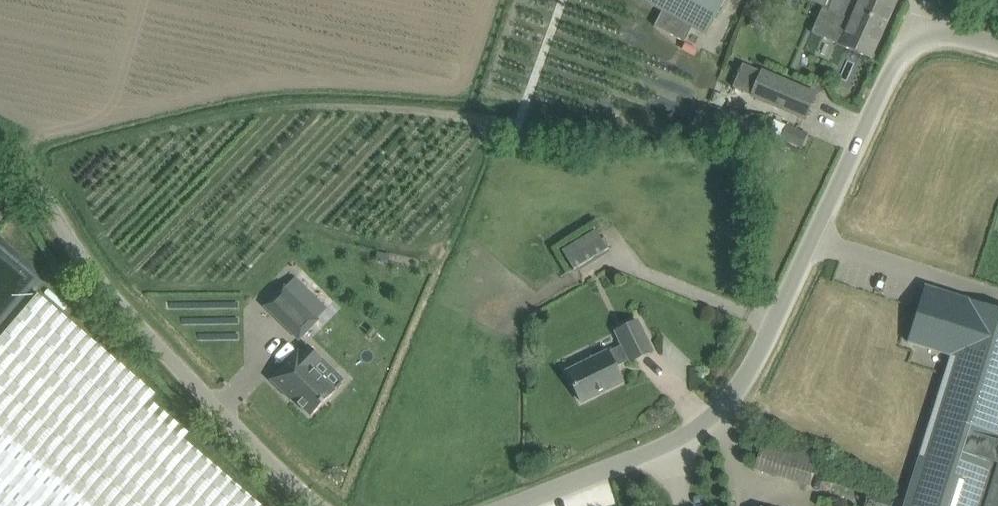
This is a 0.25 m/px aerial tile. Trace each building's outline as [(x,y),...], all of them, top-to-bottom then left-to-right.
[(725,0),(642,0),(662,11),(654,26),(684,42),(692,27),(706,35),(725,0)] [(842,15),(851,18),(849,23),(858,27),(860,23),(883,33),(898,0),(848,0),(842,15)] [(823,7),(811,32),(839,45),(871,58),(883,33),(860,23),(858,27),(849,23),(851,18),(842,15),(841,16),(823,7)] [(817,95),(761,71),(751,95),(806,119),(817,95)] [(607,253),(593,230),(560,251),(573,274),(607,253)] [(318,320),(284,286),(265,306),(299,340),(318,320)] [(926,286),(908,342),(951,356),(911,485),(904,505),(997,505),(997,308),(926,286)] [(183,439),(189,432),(151,400),(156,394),(38,293),(0,338),(0,505),(262,505),(183,439)] [(623,344),(567,372),(581,402),(623,381),(616,367),(630,360),(631,362),(652,351),(637,321),(616,331),(623,344)] [(311,416),(335,391),(312,368),(322,358),(309,346),(302,352),(300,350),(271,380),(285,395),(288,393),(311,416)] [(764,438),(754,469),(808,485),(817,454),(764,438)] [(865,505),(892,505),(895,498),(870,490),(865,505)]
